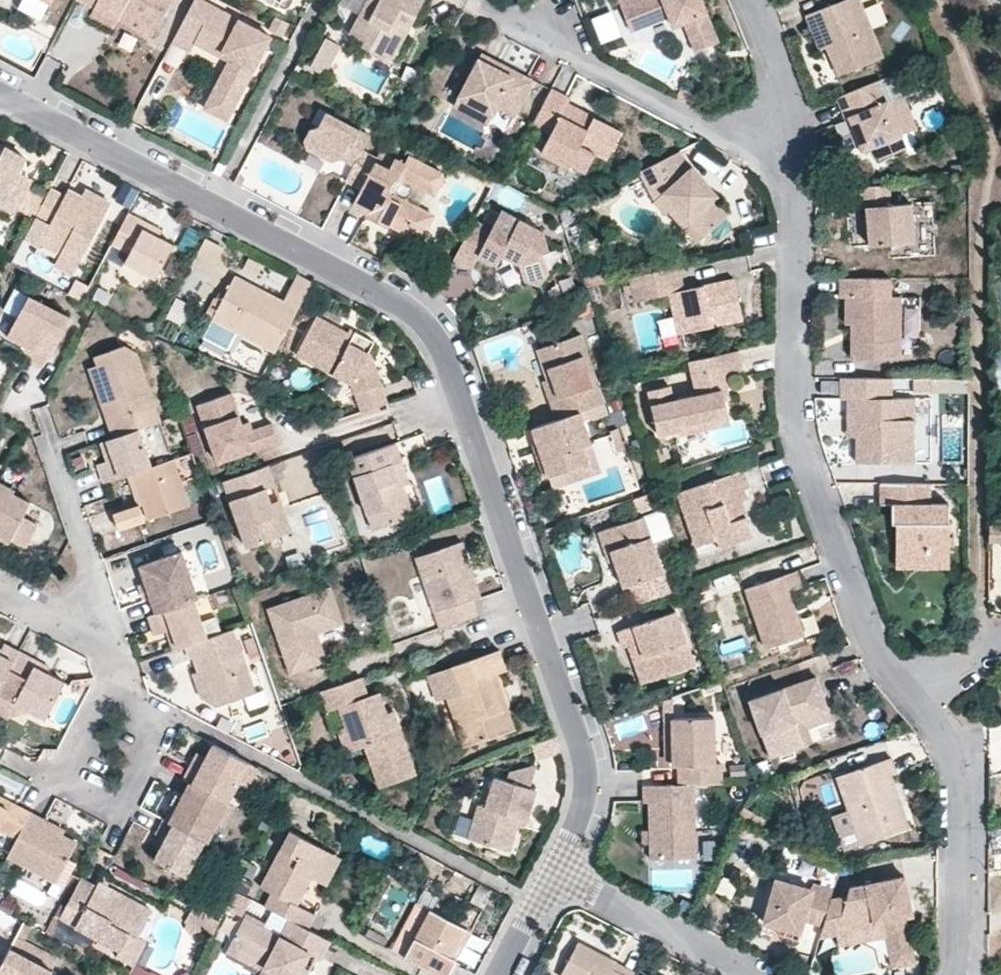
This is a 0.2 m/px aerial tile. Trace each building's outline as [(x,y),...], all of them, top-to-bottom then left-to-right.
[(96,9),(100,0),(80,0),(96,9)] [(139,19),(102,0),(100,0),(96,9),(126,25),(134,28),(139,19)] [(139,19),(134,28),(150,37),(170,0),(102,0),(139,19)] [(271,37),(199,0),(195,0),(173,42),(190,51),(194,45),(219,57),(222,52),(232,58),(229,63),(214,93),(235,104),(271,37)] [(398,30),(404,19),(409,21),(420,0),(365,0),(348,31),(362,39),(360,42),(378,52),(380,48),(391,53),(403,32),(398,30)] [(625,12),(632,9),(639,27),(661,17),(683,21),(695,50),(717,41),(701,0),(620,0),(625,12)] [(822,25),(829,45),(840,71),(883,53),(873,26),(863,0),(838,0),(808,12),(815,28),(822,25)] [(600,42),(622,35),(613,8),(591,15),(600,42)] [(632,9),(625,12),(633,29),(639,27),(632,9)] [(398,30),(403,32),(409,21),(404,19),(398,30)] [(822,48),(829,45),(822,25),(815,28),(822,48)] [(327,74),(341,42),(324,35),(310,66),(327,74)] [(391,53),(380,48),(378,52),(389,58),(391,53)] [(511,74),(515,68),(481,50),(478,57),(511,74)] [(229,63),(232,58),(222,52),(219,57),(229,63)] [(494,109),(498,101),(515,111),(533,77),(515,68),(511,74),(478,57),(452,104),(468,112),(475,99),(494,109)] [(165,88),(174,65),(161,60),(152,82),(165,88)] [(844,118),(849,116),(859,142),(861,146),(874,140),(881,156),(906,147),(900,130),(887,98),(879,77),(834,95),(844,118)] [(594,115),(588,124),(561,109),(566,100),(568,95),(551,85),(531,123),(549,132),(539,151),(566,166),(569,162),(583,169),(593,151),(603,156),(618,127),(594,115)] [(915,124),(902,92),(887,98),(900,130),(915,124)] [(214,93),(207,108),(227,119),(235,104),(214,93)] [(475,99),(468,112),(487,122),(494,109),(475,99)] [(566,100),(561,109),(588,124),(594,115),(566,100)] [(304,148),(329,161),(335,156),(350,164),(343,178),(359,187),(373,161),(375,157),(360,149),(367,135),(323,113),(314,128),(306,129),(301,139),(304,148)] [(849,116),(844,118),(854,144),(859,142),(849,116)] [(665,209),(667,208),(673,202),(686,218),(692,212),(706,228),(725,212),(712,196),(699,182),(704,177),(692,165),(689,166),(680,149),(640,169),(655,195),(656,198),(665,209)] [(18,170),(22,162),(0,150),(0,207),(14,214),(30,184),(27,182),(21,180),(18,170)] [(398,196),(396,193),(396,189),(398,185),(400,183),(404,182),(408,182),(411,185),(417,185),(432,193),(443,174),(408,156),(404,163),(393,157),(387,168),(373,161),(359,187),(351,204),(370,213),(368,217),(387,227),(389,223),(419,238),(432,212),(407,199),(404,199),(401,198),(398,196)] [(22,162),(18,170),(21,180),(27,182),(22,162)] [(704,177),(699,182),(712,196),(718,191),(704,177)] [(863,205),(865,205),(869,244),(914,241),(911,203),(890,203),(888,181),(861,183),(863,205)] [(37,244),(76,264),(108,204),(89,195),(86,200),(79,197),(66,190),(62,197),(50,190),(34,219),(47,225),(37,244)] [(86,200),(89,195),(82,191),(79,197),(86,200)] [(673,202),(667,208),(695,239),(706,228),(692,212),(686,218),(673,202)] [(500,255),(504,248),(516,254),(517,263),(522,279),(537,284),(545,269),(539,251),(544,249),(542,231),(501,210),(490,230),(472,220),(453,258),(470,266),(474,258),(487,265),(496,263),(500,255)] [(173,246),(156,237),(141,229),(144,223),(128,214),(112,244),(128,252),(123,262),(155,279),(173,246)] [(144,223),(141,229),(156,237),(160,231),(144,223)] [(209,237),(176,289),(201,305),(227,264),(217,257),(224,246),(209,237)] [(37,244),(31,255),(70,275),(76,264),(37,244)] [(504,248),(500,255),(517,263),(516,254),(504,248)] [(466,273),(470,266),(453,258),(449,265),(466,273)] [(739,318),(730,276),(681,287),(676,263),(626,274),(632,299),(665,292),(674,332),(739,318)] [(311,281),(298,274),(286,296),(300,304),(311,281)] [(851,320),(863,319),(863,337),(851,337),(851,355),(899,354),(899,346),(900,292),(889,292),(889,275),(841,275),(841,295),(847,295),(847,320),(851,320)] [(236,276),(232,283),(254,294),(258,287),(236,276)] [(258,287),(254,294),(232,283),(213,319),(275,351),(300,304),(286,296),(283,300),(258,287)] [(23,308),(7,338),(33,351),(30,356),(28,359),(44,367),(69,318),(28,298),(23,308)] [(574,307),(578,320),(594,315),(589,301),(574,307)] [(353,384),(367,352),(343,340),(348,332),(317,316),(297,354),(353,384)] [(863,319),(851,320),(851,337),(863,337),(863,319)] [(221,350),(232,331),(215,321),(204,339),(221,350)] [(368,349),(372,341),(349,328),(348,332),(343,340),(367,352),(368,349)] [(537,350),(547,380),(555,400),(548,403),(554,420),(603,403),(578,336),(537,350)] [(7,338),(4,343),(30,356),(33,351),(7,338)] [(687,358),(695,393),(674,398),(669,382),(648,386),(658,432),(680,427),(678,422),(701,416),(702,422),(727,416),(718,372),(740,367),(736,347),(687,358)] [(368,349),(367,352),(353,384),(358,392),(382,384),(368,349)] [(97,359),(99,366),(112,403),(103,406),(114,439),(140,430),(158,424),(135,356),(124,350),(97,359)] [(99,366),(91,370),(103,406),(112,403),(99,366)] [(847,417),(860,418),(860,428),(855,428),(856,438),(855,460),(880,460),(880,449),(897,449),(898,442),(914,442),(915,397),(892,396),(891,375),(840,375),(841,396),(847,396),(847,417)] [(547,380),(541,382),(548,403),(555,400),(547,380)] [(358,392),(363,411),(388,403),(382,384),(358,392)] [(231,393),(195,405),(216,463),(278,442),(272,422),(253,429),(244,432),(241,423),(231,393)] [(549,476),(588,462),(583,446),(591,444),(584,425),(608,417),(603,403),(554,420),(531,428),(537,442),(542,458),(538,459),(544,477),(549,476)] [(856,438),(855,428),(860,428),(860,418),(847,417),(847,437),(856,438)] [(241,423),(244,432),(253,429),(249,421),(241,423)] [(147,432),(150,454),(164,452),(160,429),(147,432)] [(108,441),(113,458),(107,460),(97,463),(103,483),(134,474),(153,467),(140,430),(114,439),(108,441)] [(395,442),(347,459),(372,530),(412,515),(401,484),(397,485),(389,463),(401,459),(395,442)] [(537,442),(532,443),(538,459),(542,458),(537,442)] [(880,449),(880,460),(914,461),(914,442),(898,442),(897,449),(880,449)] [(583,446),(588,462),(549,476),(552,487),(600,470),(591,444),(583,446)] [(401,459),(389,463),(397,485),(401,484),(408,481),(401,459)] [(150,519),(191,505),(175,460),(153,467),(134,474),(150,519)] [(268,465),(222,482),(246,548),(281,536),(265,489),(275,486),(268,465)] [(676,489),(693,534),(715,527),(721,543),(745,535),(737,515),(748,511),(740,487),(750,483),(744,466),(676,489)] [(899,523),(919,522),(918,529),(918,535),(909,536),(899,544),(916,563),(928,553),(949,552),(949,502),(932,501),(932,480),(882,480),(882,502),(899,502),(899,523)] [(31,520),(38,506),(21,496),(22,493),(0,482),(0,535),(19,544),(33,551),(45,528),(31,520)] [(275,486),(265,489),(281,536),(292,533),(284,512),(275,486)] [(145,521),(139,504),(114,513),(120,529),(145,521)] [(606,550),(612,548),(616,560),(625,586),(663,573),(644,517),(600,533),(606,550)] [(988,521),(988,538),(1000,538),(1000,521),(988,521)] [(918,529),(919,522),(899,523),(899,544),(909,536),(918,535),(918,529)] [(19,544),(0,535),(0,540),(16,548),(19,544)] [(459,541),(414,556),(438,628),(477,616),(471,599),(479,596),(459,541)] [(610,561),(616,560),(612,548),(606,550),(610,561)] [(157,613),(195,601),(199,599),(182,550),(140,565),(145,581),(151,598),(157,613)] [(928,553),(928,565),(950,565),(949,552),(928,553)] [(796,565),(742,584),(765,645),(802,632),(786,588),(802,582),(796,565)] [(145,581),(137,584),(143,600),(151,598),(145,581)] [(340,622),(329,587),(267,608),(288,671),(322,660),(312,631),(340,622)] [(169,632),(175,629),(182,648),(184,647),(208,639),(195,601),(157,613),(150,616),(156,636),(169,632)] [(634,660),(642,658),(649,681),(694,667),(675,612),(618,631),(624,648),(629,647),(634,660)] [(175,650),(182,648),(175,629),(169,632),(175,650)] [(203,691),(211,689),(217,708),(253,696),(232,631),(208,639),(184,647),(189,662),(192,661),(197,675),(203,691)] [(18,652),(3,643),(0,648),(0,687),(18,652)] [(507,708),(501,710),(489,674),(496,673),(506,670),(499,651),(453,666),(462,692),(454,695),(463,724),(469,721),(476,743),(515,730),(507,708)] [(46,672),(34,666),(36,661),(18,652),(0,687),(0,695),(45,719),(65,682),(46,672)] [(642,658),(634,660),(642,684),(649,681),(642,658)] [(46,672),(49,667),(36,661),(34,666),(46,672)] [(496,673),(489,674),(501,710),(507,708),(496,673)] [(826,707),(814,673),(748,696),(767,753),(801,741),(793,717),(826,707)] [(400,732),(393,734),(386,712),(379,694),(366,698),(359,679),(318,693),(326,712),(338,708),(345,728),(352,750),(366,745),(380,786),(415,775),(400,732)] [(198,693),(200,701),(217,708),(211,689),(203,691),(198,693)] [(393,734),(400,732),(392,710),(386,712),(393,734)] [(714,718),(672,719),(672,765),(678,766),(678,784),(694,785),(720,783),(719,763),(714,763),(714,718)] [(345,728),(338,731),(345,752),(352,750),(345,728)] [(211,744),(202,761),(199,769),(191,765),(182,781),(189,785),(226,804),(238,784),(248,763),(211,744)] [(888,754),(834,772),(847,809),(858,841),(906,826),(888,773),(894,771),(888,754)] [(195,757),(191,765),(199,769),(202,761),(195,757)] [(238,784),(246,788),(257,768),(248,763),(238,784)] [(529,788),(536,767),(507,773),(505,780),(529,788)] [(509,853),(518,825),(519,818),(528,820),(536,790),(529,788),(505,780),(495,778),(486,807),(479,805),(468,839),(509,853)] [(642,803),(648,803),(650,857),(696,857),(694,785),(678,784),(643,785),(642,803)] [(180,799),(186,802),(181,810),(176,808),(167,824),(201,842),(204,843),(215,823),(221,826),(231,807),(226,804),(189,785),(180,799)] [(186,802),(180,799),(174,795),(169,804),(176,808),(181,810),(186,802)] [(7,810),(10,803),(0,798),(0,807),(7,810)] [(16,839),(29,813),(10,803),(7,810),(0,807),(0,830),(16,839)] [(16,839),(6,858),(55,883),(76,844),(42,826),(45,821),(29,813),(16,839)] [(525,827),(528,820),(519,818),(518,825),(525,827)] [(201,842),(167,824),(162,821),(155,836),(163,839),(153,861),(173,871),(170,875),(192,887),(204,865),(192,859),(201,842)] [(328,849),(289,828),(259,886),(271,892),(264,905),(288,919),(305,927),(314,912),(297,903),(307,883),(302,880),(306,872),(312,875),(315,876),(328,849)] [(315,876),(326,881),(340,854),(328,849),(315,876)] [(302,880),(307,883),(312,875),(306,872),(302,880)] [(796,929),(800,916),(803,907),(823,913),(829,894),(831,885),(812,878),(809,884),(775,873),(761,919),(796,929)] [(852,933),(854,927),(882,924),(883,927),(885,939),(908,935),(901,901),(910,900),(905,873),(849,882),(846,891),(836,930),(852,933)] [(80,878),(59,917),(119,949),(127,933),(136,938),(150,911),(108,888),(106,892),(98,887),(80,878)] [(828,932),(836,930),(846,891),(829,894),(823,913),(821,923),(818,933),(828,932)] [(13,905),(2,899),(0,902),(0,910),(8,914),(13,905)] [(803,907),(800,916),(821,923),(823,913),(803,907)] [(208,937),(216,923),(190,909),(185,919),(194,929),(199,932),(208,937)] [(449,955),(463,928),(430,911),(405,957),(440,974),(446,974),(455,958),(449,955)] [(265,963),(260,972),(259,974),(296,974),(297,974),(307,953),(314,957),(317,959),(328,939),(305,927),(288,919),(279,935),(244,918),(230,945),(265,963)] [(883,927),(882,924),(854,927),(852,933),(836,930),(840,941),(883,927)] [(449,955),(455,958),(469,931),(463,928),(449,955)] [(885,939),(888,959),(911,955),(908,935),(885,939)] [(561,974),(626,974),(612,968),(614,963),(576,944),(561,974)] [(260,972),(265,963),(230,945),(225,953),(260,972)] [(51,971),(9,949),(0,967),(0,974),(49,974),(51,971)] [(307,953),(297,974),(298,974),(304,974),(314,957),(307,953)]
